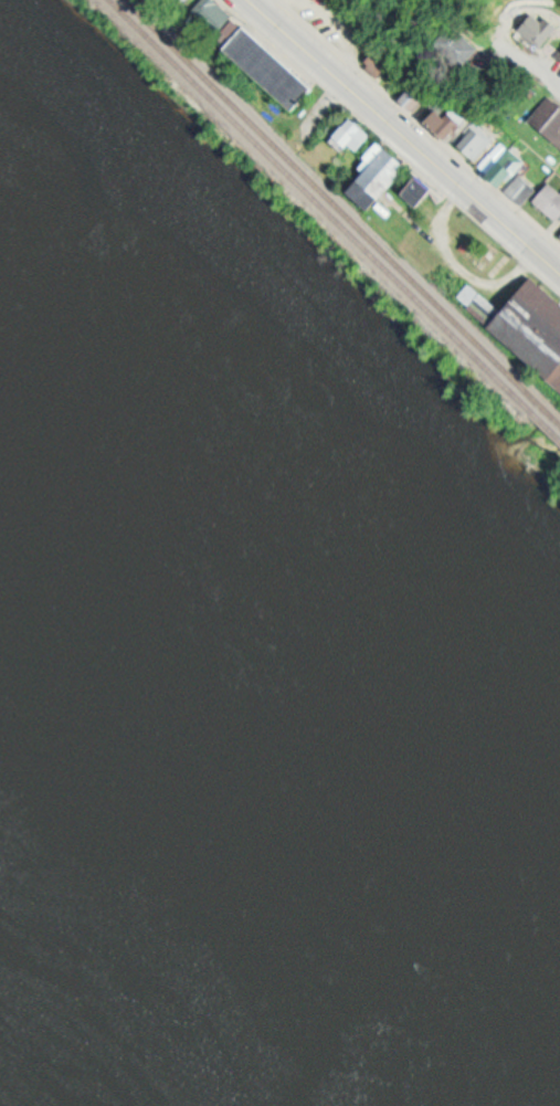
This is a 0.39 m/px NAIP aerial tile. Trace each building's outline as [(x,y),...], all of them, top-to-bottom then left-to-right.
[(196,9),(226,39),(244,21),(224,0),(205,0),(196,9)] [(472,65),(486,46),(452,22),(438,42),(472,65)] [(250,23),(230,46),(298,109),(319,86),(250,23)] [(386,68),(370,55),(363,64),(379,77),(386,68)] [(400,98),(417,111),(432,92),(415,78),(400,98)] [(548,91),(559,101),(559,139),(529,113),(548,91)] [(440,128),(456,140),(470,121),(454,109),(440,128)] [(355,153),(373,136),(354,116),(336,133),(355,153)] [(493,140),(479,125),(461,143),(475,157),(493,140)] [(522,204),(536,188),(518,172),(527,162),(501,139),(478,165),(522,204)] [(376,207),(410,164),(388,146),(354,190),(376,207)] [(404,190),(418,205),(433,190),(419,175),(404,190)] [(550,181),(533,199),(557,223),(559,220),(559,191),(550,181)] [(503,312),(471,285),(458,299),(559,383),(559,297),(533,275),(503,312)]
